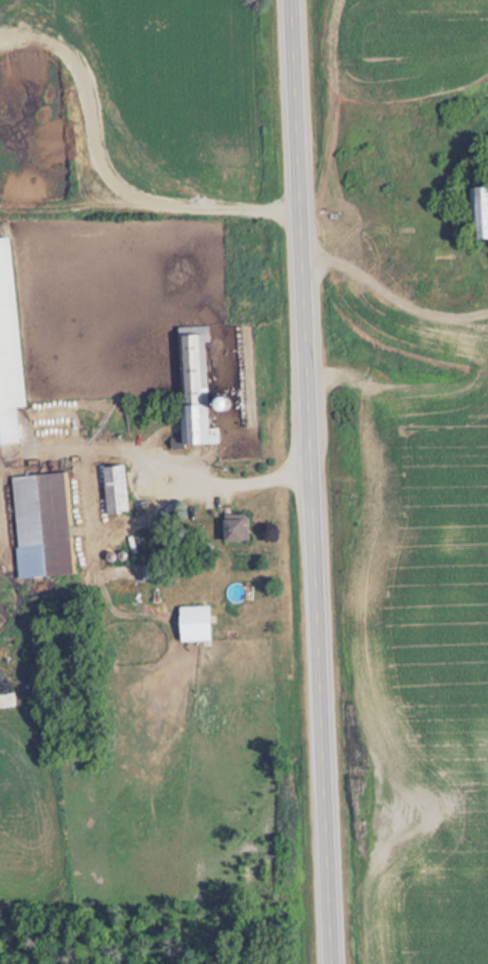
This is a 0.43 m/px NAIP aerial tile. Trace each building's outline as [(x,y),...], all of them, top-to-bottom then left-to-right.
[(471,187),(471,239),(487,239),(487,187),(471,187)] [(19,443),(16,408),(25,407),(9,237),(0,238),(0,445),(19,443)] [(205,335),(178,335),(181,445),(208,444),(205,335)] [(124,466),(101,467),(105,515),(128,513),(124,466)] [(71,573),(65,473),(12,476),(17,547),(43,545),(45,575),(71,573)] [(247,541),(247,516),(222,516),(222,541),(247,541)] [(152,581),(152,566),(103,567),(104,582),(152,581)] [(178,606),(178,642),(209,642),(209,606),(178,606)]
